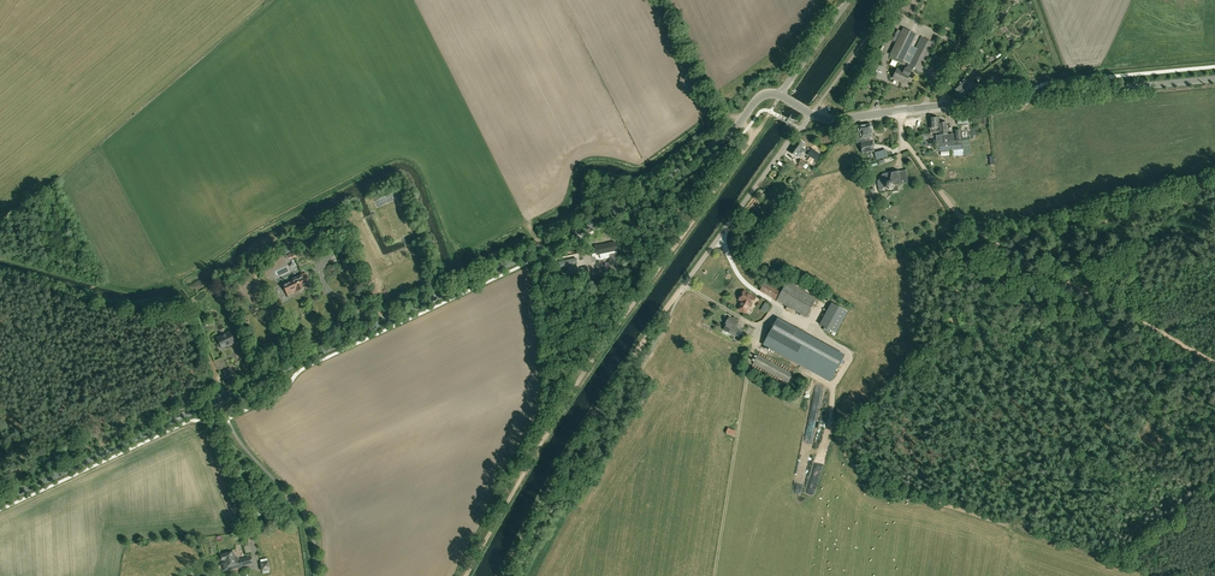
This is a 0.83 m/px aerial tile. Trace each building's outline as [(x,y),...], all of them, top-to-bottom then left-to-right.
[(910,14),(915,17),(918,12),(912,9),(910,14)] [(917,35),(903,28),(890,55),(904,62),(917,35)] [(903,72),(897,69),(893,78),(906,84),(910,75),(912,70),(910,70),(911,68),(920,73),(934,43),(921,37),(907,67),(907,68),(905,68),(903,72)] [(971,65),(976,53),(980,44),(975,42),(971,51),(970,51),(965,63),(971,65)] [(953,88),(958,93),(969,83),(968,83),(975,77),(971,73),(953,88)] [(969,83),(958,93),(962,97),(979,82),(975,77),(968,83),(969,83)] [(964,154),(963,149),(963,140),(954,141),(954,134),(948,134),(947,122),(939,123),(939,117),(929,118),(931,133),(940,132),(940,136),(936,137),(937,151),(953,150),(953,155),(964,154)] [(857,126),(859,139),(860,139),(862,153),(874,151),(873,140),(870,141),(870,137),(873,137),(871,124),(857,126)] [(802,146),(804,143),(799,140),(790,152),(796,157),(800,152),(802,153),(805,148),(802,146)] [(809,151),(806,156),(816,163),(819,158),(809,151)] [(869,163),(861,165),(868,184),(875,181),(869,163)] [(878,181),(879,191),(885,187),(886,188),(887,189),(889,189),(891,189),(891,192),(898,190),(897,185),(908,183),(906,170),(882,174),(878,181)] [(308,287),(308,284),(308,282),(309,282),(305,273),(292,279),(293,281),(283,285),(287,295),(308,287)] [(807,317),(816,299),(787,282),(777,300),(807,317)] [(775,300),(780,291),(764,283),(760,291),(775,300)] [(748,308),(749,309),(750,309),(756,298),(744,291),(742,295),(741,295),(740,295),(739,297),(739,298),(740,299),(739,300),(742,302),(737,310),(745,314),(748,308)] [(832,303),(820,324),(836,333),(848,312),(832,303)] [(739,329),(735,328),(738,322),(729,317),(725,324),(727,325),(724,330),(735,336),(739,329)] [(776,322),(764,344),(831,380),(843,358),(776,322)] [(229,331),(216,337),(219,343),(217,344),(219,348),(221,347),(221,349),(223,348),(223,349),(228,347),(227,346),(235,342),(229,331)] [(788,382),(792,374),(758,355),(754,363),(788,382)] [(234,375),(231,367),(222,371),(225,379),(234,375)] [(728,428),(726,433),(734,437),(736,431),(728,428)] [(819,495),(828,463),(821,461),(812,493),(819,495)] [(251,556),(239,559),(235,556),(233,552),(220,555),(222,560),(224,560),(225,562),(222,562),(224,570),(230,569),(229,565),(240,562),(241,566),(253,564),(251,556)] [(261,563),(262,570),(269,569),(268,562),(261,563)]
